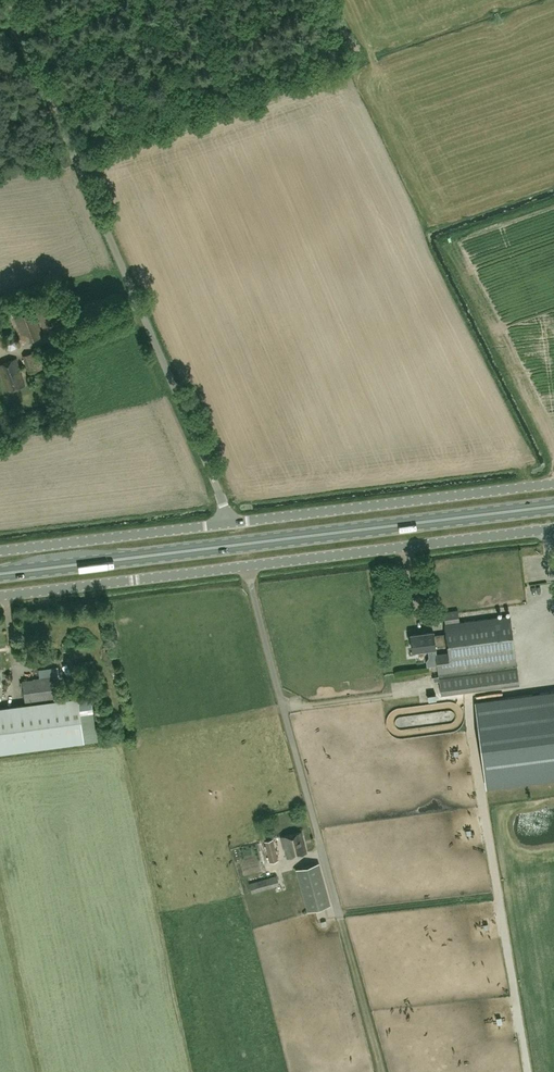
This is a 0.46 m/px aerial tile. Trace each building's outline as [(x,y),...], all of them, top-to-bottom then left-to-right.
[(50,298),(35,304),(46,335),(63,329),(50,298)] [(34,311),(15,318),(13,319),(19,335),(21,334),(25,344),(44,336),(34,311)] [(18,347),(20,338),(13,332),(5,335),(3,345),(10,350),(18,347)] [(39,351),(32,354),(23,356),(28,373),(44,368),(39,351)] [(8,392),(25,386),(15,359),(0,365),(0,370),(8,392)] [(441,694),(520,684),(510,615),(459,621),(458,610),(444,611),(446,623),(445,623),(446,633),(434,634),(434,631),(410,634),(412,650),(436,647),(436,646),(447,645),(448,652),(436,654),(439,676),(433,676),(433,681),(440,680),(441,694)] [(441,629),(441,618),(430,619),(430,629),(441,629)] [(84,670),(73,672),(74,679),(86,676),(84,670)] [(22,680),(25,702),(58,697),(55,675),(22,680)] [(485,776),(553,767),(553,691),(475,701),(485,776)] [(78,697),(78,696),(0,707),(0,753),(98,739),(96,726),(95,726),(91,696),(78,697)] [(284,846),(285,846),(288,856),(307,852),(302,831),(282,836),(284,846)] [(265,841),(270,861),(278,859),(273,839),(265,841)] [(318,863),(297,868),(309,910),(330,905),(318,863)] [(277,875),(250,883),(252,891),(279,883),(277,875)]
